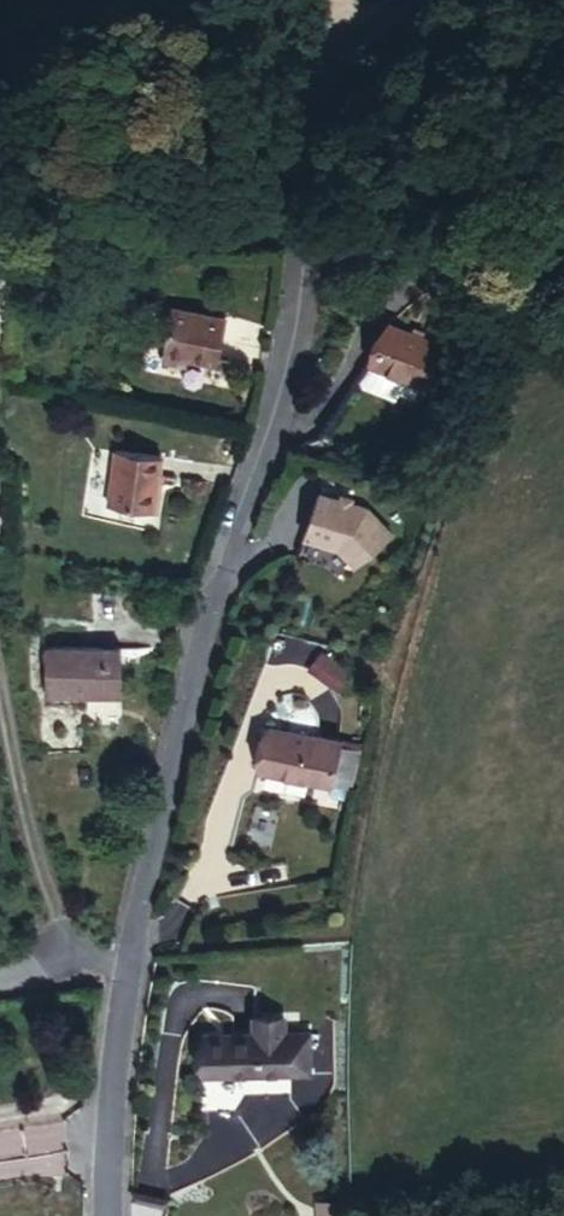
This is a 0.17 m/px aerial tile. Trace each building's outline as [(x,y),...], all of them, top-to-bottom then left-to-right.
[(448,361),(390,333),(370,375),(410,394),(428,403),(430,399),(445,366),(448,361)] [(216,351),(161,342),(152,399),(177,403),(178,397),(208,401),(216,351)] [(473,379),(445,366),(430,399),(457,412),(473,379)] [(410,394),(370,375),(362,392),(366,400),(399,416),(410,394)] [(147,529),(153,473),(102,468),(96,524),(147,529)] [(342,521),(341,528),(351,530),(352,523),(342,521)] [(341,528),(319,523),(308,570),(347,578),(364,595),(398,559),(367,533),(351,530),(341,528)] [(338,692),(351,674),(319,652),(307,670),(338,692)] [(108,661),(24,662),(24,709),(109,708),(108,661)] [(327,717),(293,709),(289,727),(323,735),(327,717)] [(350,765),(278,746),(266,792),(338,810),(339,806),(349,768),(350,765)] [(349,768),(339,806),(360,812),(370,774),(349,768)] [(200,1031),(199,1076),(310,1078),(311,1031),(287,1030),(287,1015),(251,1015),(251,1032),(200,1031)] [(171,1138),(178,1182),(298,1165),(292,1126),(287,1127),(284,1105),(255,1109),(258,1126),(171,1138)] [(364,1206),(338,1207),(339,1215),(365,1215),(364,1206)]
